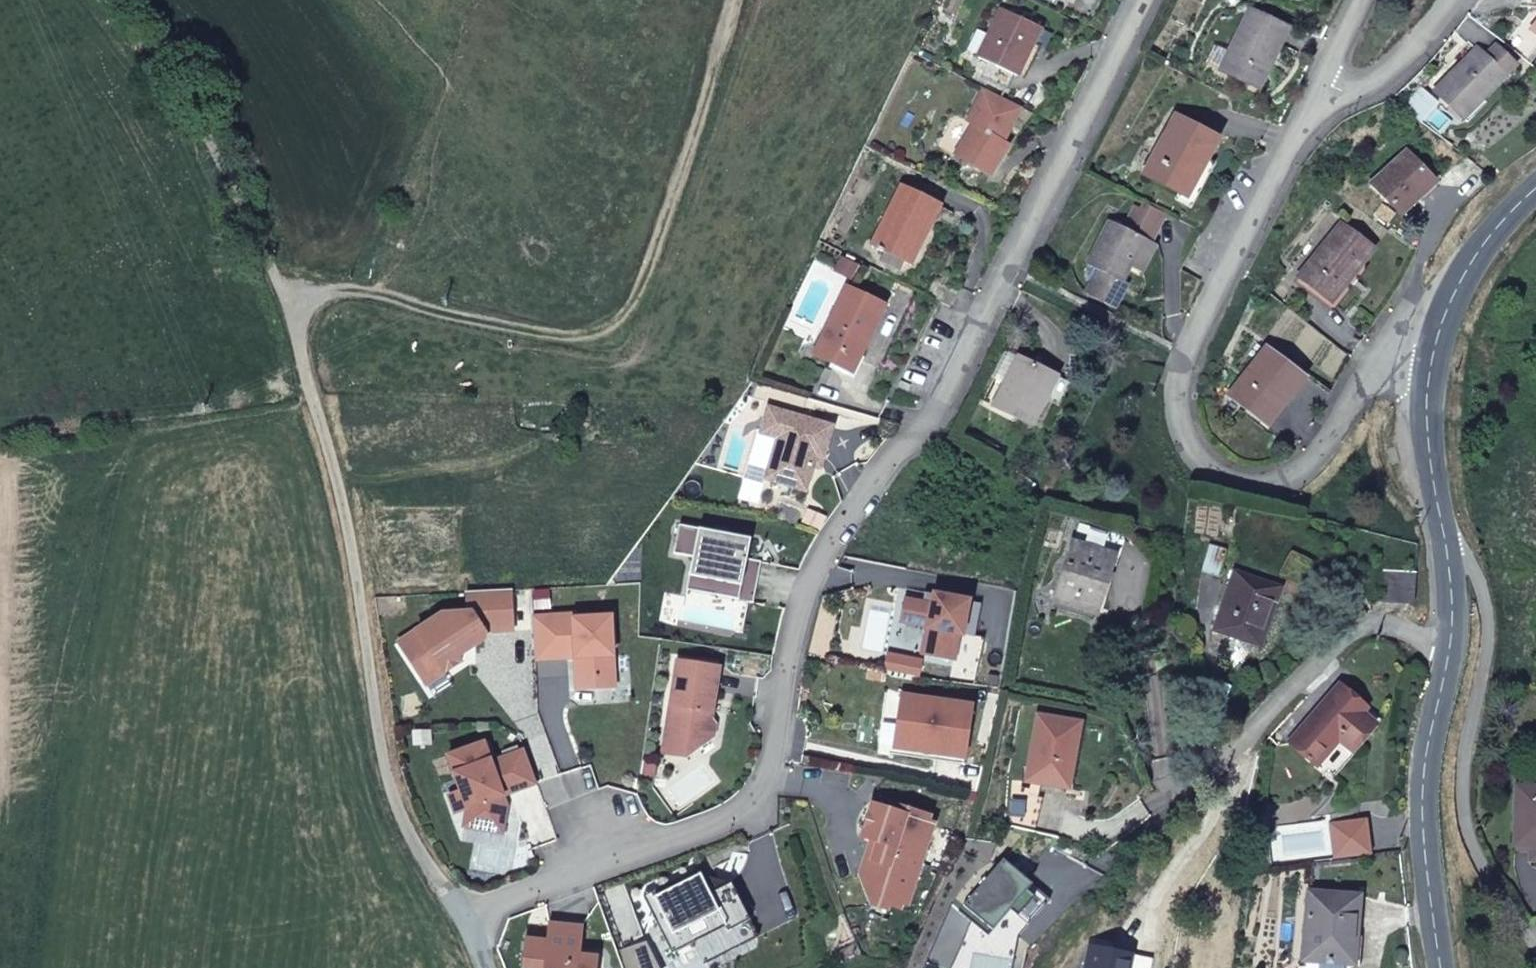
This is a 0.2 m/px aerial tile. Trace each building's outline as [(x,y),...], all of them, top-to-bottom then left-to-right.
[(1015,76),(1039,28),(1002,9),(988,36),(977,30),(967,51),(986,63),(980,78),(1004,89),(1011,74),(1015,76)] [(1247,10),(1218,70),(1259,90),(1289,30),(1247,10)] [(1463,120),(1515,66),(1495,46),(1484,57),(1476,50),(1435,92),(1463,120)] [(955,155),(988,176),(1008,145),(1002,141),(1019,107),(984,89),(968,121),(974,125),(955,155)] [(1218,138),(1175,116),(1144,175),(1185,197),(1218,138)] [(1402,215),(1436,183),(1407,152),(1373,183),(1402,215)] [(937,207),(900,188),(872,245),(883,251),(877,262),(898,272),(904,262),(908,264),(937,207)] [(1129,267),(1141,243),(1144,239),(1150,242),(1161,220),(1134,206),(1123,229),(1108,221),(1076,289),(1113,308),(1126,285),(1122,282),(1129,267)] [(1374,250),(1342,224),(1300,276),(1332,302),(1374,250)] [(1150,249),(1141,243),(1129,267),(1138,272),(1150,249)] [(882,306),(845,289),(813,355),(835,366),(841,354),(856,361),(882,306)] [(1304,378),(1266,349),(1230,395),(1267,424),(1304,378)] [(1055,376),(1018,358),(993,406),(1030,425),(1043,400),(1055,376)] [(1069,383),(1055,376),(1043,400),(1057,407),(1069,383)] [(776,438),(764,478),(804,491),(811,466),(815,455),(822,457),(831,426),(767,407),(759,432),(776,438)] [(811,466),(819,468),(822,457),(815,455),(811,466)] [(749,538),(677,524),(671,553),(691,557),(687,575),(715,581),(712,595),(751,603),(760,561),(745,558),(749,538)] [(1113,557),(1071,543),(1052,602),(1095,615),(1113,557)] [(1216,576),(1224,549),(1210,545),(1202,571),(1216,576)] [(1412,604),(1413,600),(1415,573),(1382,571),(1381,602),(1412,604)] [(1280,587),(1234,572),(1213,631),(1259,648),(1280,587)] [(687,575),(684,590),(712,595),(715,581),(687,575)] [(394,644),(416,676),(434,664),(441,674),(459,662),(452,651),(448,645),(462,637),(466,642),(473,645),(482,639),(482,632),(511,631),(508,590),(464,593),(465,613),(439,614),(394,644)] [(932,594),(923,592),(920,603),(930,605),(932,594)] [(898,620),(926,626),(920,655),(951,661),(957,634),(960,635),(967,602),(932,594),(930,605),(920,603),(902,599),(898,620)] [(973,638),(980,604),(967,602),(960,635),(973,638)] [(611,672),(607,616),(572,619),(571,615),(530,617),(532,660),(573,657),(575,690),(598,688),(597,673),(611,672)] [(448,645),(452,651),(466,642),(462,637),(448,645)] [(717,667),(675,661),(664,730),(684,757),(711,737),(713,724),(709,719),(717,667)] [(434,664),(416,676),(423,686),(441,674),(434,664)] [(597,673),(598,688),(612,687),(611,672),(597,673)] [(1363,710),(1338,689),(1290,744),(1316,765),(1338,740),(1351,750),(1372,726),(1359,715),(1363,710)] [(970,705),(900,695),(897,712),(901,713),(900,720),(895,724),(892,747),(924,752),(926,741),(964,747),(970,705)] [(1075,725),(1036,718),(1026,781),(1066,789),(1069,769),(1067,769),(1075,725)] [(661,753),(684,757),(664,730),(661,753)] [(926,741),(924,752),(962,758),(964,747),(926,741)] [(497,763),(490,766),(482,743),(445,756),(458,792),(465,809),(462,827),(500,834),(505,806),(501,796),(499,789),(505,787),(508,794),(535,784),(523,750),(495,760),(497,763)] [(1506,839),(1535,839),(1535,780),(1506,779),(1506,839)] [(501,796),(508,794),(505,787),(499,789),(501,796)] [(465,809),(458,792),(446,796),(453,814),(465,809)] [(1021,795),(1012,829),(1025,833),(1034,836),(1043,802),(1021,795)] [(858,876),(869,906),(884,911),(886,906),(897,910),(899,904),(905,906),(914,880),(910,879),(920,850),(923,851),(932,824),(926,822),(928,817),(889,804),(887,809),(871,804),(860,837),(870,840),(858,876)] [(1019,928),(1052,894),(1026,868),(1021,874),(1004,857),(962,900),(984,920),(978,942),(1013,951),(1019,928)] [(698,874),(652,897),(657,909),(650,913),(670,954),(692,943),(703,964),(735,948),(727,931),(749,920),(730,882),(708,893),(698,874)] [(641,896),(650,913),(657,909),(652,897),(649,892),(641,896)] [(1307,893),(1302,959),(1305,959),(1305,967),(1335,967),(1335,961),(1352,963),(1358,897),(1307,893)] [(735,948),(757,937),(749,920),(727,931),(735,948)] [(595,958),(577,956),(580,927),(547,924),(546,935),(546,942),(524,940),(522,967),(594,967),(595,958)] [(546,935),(525,933),(524,940),(546,942),(546,935)] [(615,951),(622,967),(659,967),(645,940),(615,951)] [(1089,946),(1084,967),(1127,967),(1130,955),(1089,946)]
